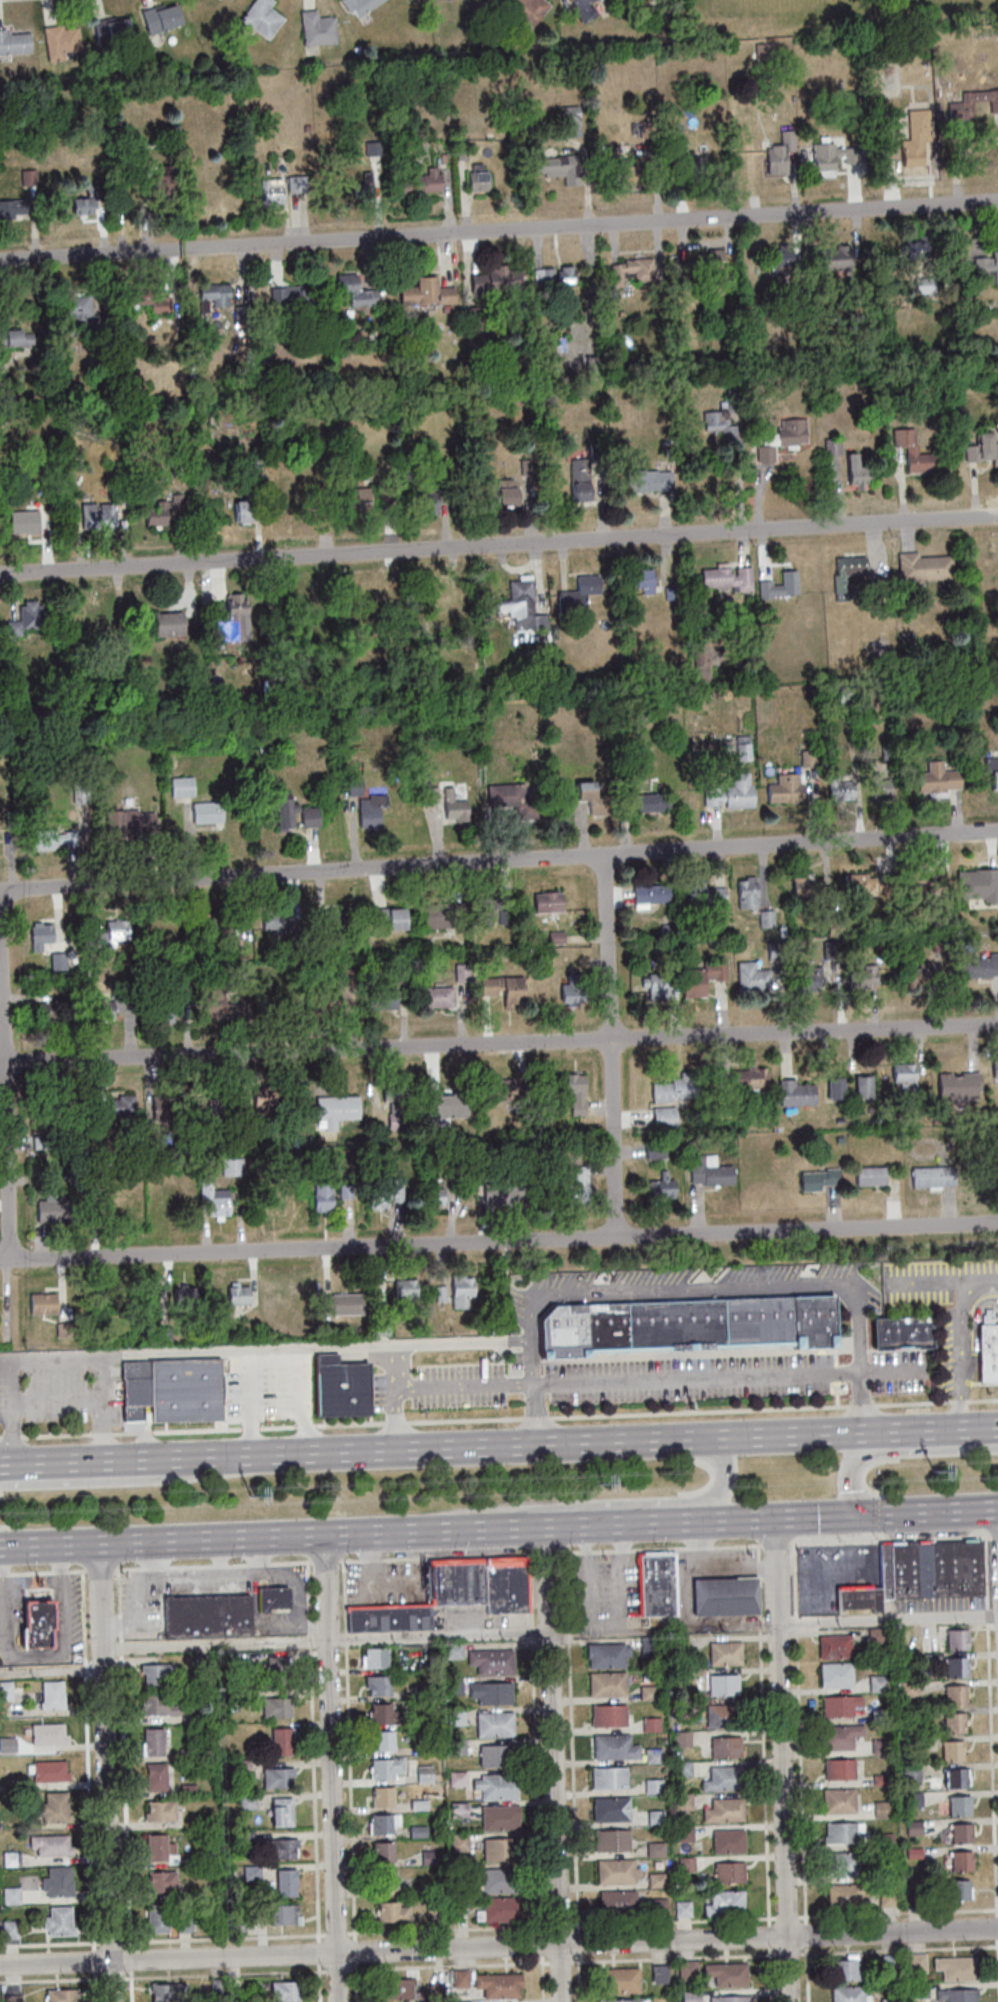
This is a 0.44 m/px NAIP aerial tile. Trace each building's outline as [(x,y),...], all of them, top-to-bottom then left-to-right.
[(285,18),(272,10),(277,2),(274,0),(255,0),(241,20),(270,40),(285,18)] [(353,19),(389,0),(343,0),(353,19)] [(551,5),(545,0),(506,0),(503,4),(533,28),(551,5)] [(582,23),(600,15),(593,1),(594,0),(571,0),(582,23)] [(140,10),(147,34),(180,24),(174,3),(162,6),(161,4),(140,10)] [(298,11),(315,9),(315,17),(333,16),(335,43),(301,46),(298,11)] [(91,20),(96,45),(130,38),(126,16),(114,19),(113,16),(91,20)] [(41,27),(46,62),(62,59),(61,52),(80,50),(76,26),(61,29),(60,24),(41,27)] [(29,52),(28,32),(7,33),(7,30),(2,31),(2,28),(0,28),(0,54),(29,52)] [(960,92),(997,89),(997,112),(989,113),(988,100),(968,102),(970,119),(947,121),(946,103),(960,102),(960,92)] [(985,124),(985,98),(949,98),(949,124),(985,124)] [(562,138),(581,138),(581,109),(562,109),(562,138)] [(905,110),(926,109),(928,141),(921,141),(922,165),(901,166),(899,140),(907,140),(905,110)] [(837,171),(837,144),(814,144),(814,171),(837,171)] [(768,175),(790,175),(790,146),(768,146),(768,175)] [(677,156),(677,177),(711,177),(711,156),(677,156)] [(581,185),(581,157),(535,158),(536,177),(562,176),(562,185),(581,185)] [(615,163),(615,186),(648,186),(648,163),(615,163)] [(488,166),(469,166),(469,191),(488,191),(488,166)] [(404,194),(443,192),(442,167),(428,168),(429,176),(403,177),(404,194)] [(36,183),(36,171),(24,171),(24,183),(36,183)] [(286,177),(305,176),(305,191),(286,192),(286,177)] [(258,180),(279,178),(280,202),(260,204),(258,180)] [(378,181),(353,181),(353,200),(378,200),(378,181)] [(74,215),(105,215),(105,195),(74,195),(74,215)] [(24,219),(24,200),(0,200),(0,219),(24,219)] [(822,270),(853,270),(853,246),(822,246),(822,270)] [(922,256),(921,246),(909,247),(910,257),(922,256)] [(735,283),(735,269),(724,269),(724,251),(696,251),(696,283),(735,283)] [(993,257),(976,257),(976,274),(997,274),(997,251),(993,251),(993,257)] [(793,252),(767,252),(767,275),(793,275),(793,252)] [(614,283),(655,283),(655,259),(614,259),(614,283)] [(517,269),(518,290),(470,293),(468,274),(484,273),(484,267),(502,266),(502,270),(517,269)] [(535,287),(577,287),(577,268),(535,268),(535,287)] [(378,290),(360,291),(359,272),(338,273),(338,294),(350,294),(350,306),(379,305),(378,290)] [(417,277),(417,287),(401,287),(401,304),(454,303),(454,287),(438,287),(437,276),(417,277)] [(938,293),(938,279),(916,279),(916,293),(938,293)] [(202,284),(202,307),(230,307),(230,284),(202,284)] [(272,288),(272,305),(305,305),(305,288),(272,288)] [(151,314),(172,314),(172,291),(132,291),(132,305),(151,305),(151,314)] [(64,297),(64,320),(93,320),(93,297),(64,297)] [(37,346),(36,323),(5,324),(6,347),(37,346)] [(573,376),(570,356),(550,359),(553,379),(573,376)] [(14,408),(14,390),(0,390),(0,408),(14,408)] [(729,410),(704,412),(706,432),(730,430),(729,410)] [(807,419),(780,419),(780,434),(759,434),(759,464),(777,464),(777,447),(807,446),(807,419)] [(908,472),(938,471),(938,454),(918,454),(917,428),(894,429),(895,448),(907,447),(908,472)] [(990,447),(997,446),(997,465),(990,466),(990,458),(979,459),(980,461),(963,462),(962,445),(974,445),(974,432),(989,431),(990,447)] [(841,439),(826,439),(826,455),(841,455),(841,439)] [(869,453),(849,453),(849,488),(869,488),(869,453)] [(572,502),(591,502),(592,487),(593,487),(593,461),(572,461),(572,502)] [(672,491),(672,470),(628,470),(628,491),(672,491)] [(518,487),(499,487),(499,506),(518,506),(518,487)] [(342,490),(342,510),(373,510),(373,490),(342,490)] [(440,515),(440,491),(413,491),(413,515),(440,515)] [(306,513),(306,496),(272,496),(272,513),(306,513)] [(255,502),(236,502),(236,523),(255,523),(255,502)] [(143,508),(173,506),(174,525),(144,527),(143,508)] [(81,509),(111,507),(112,526),(82,528),(81,509)] [(8,512),(38,510),(39,529),(9,531),(8,512)] [(985,547),(985,564),(997,564),(997,547),(985,547)] [(896,552),(897,581),(951,578),(949,555),(916,557),(916,551),(896,552)] [(863,556),(864,573),(846,574),(847,592),(832,592),(831,574),(834,574),(833,557),(863,556)] [(698,569),(748,566),(749,590),(729,591),(729,585),(699,587),(698,569)] [(655,593),(655,568),(633,568),(633,588),(642,588),(642,593),(655,593)] [(798,597),(798,570),(782,570),(782,581),(760,581),(760,598),(798,597)] [(555,591),(556,613),(585,611),(584,594),(598,593),(597,574),(574,575),(575,590),(555,591)] [(508,581),(530,580),(532,614),(545,613),(547,628),(512,631),(511,616),(495,617),(494,601),(509,600),(508,581)] [(348,586),(348,606),(382,606),(382,586),(348,586)] [(458,606),(458,586),(429,586),(429,606),(458,606)] [(228,594),(228,615),(216,615),(216,640),(248,640),(247,594),(228,594)] [(111,601),(90,601),(90,625),(111,625),(111,601)] [(19,604),(20,620),(7,620),(8,636),(45,635),(44,603),(19,604)] [(185,636),(184,613),(156,613),(156,636),(185,636)] [(752,760),(752,735),(738,735),(738,760),(752,760)] [(997,764),(997,759),(990,759),(990,792),(997,792),(997,764)] [(915,772),(925,772),(925,761),(940,760),(940,771),(956,770),(957,788),(943,789),(943,791),(916,792),(915,772)] [(765,784),(775,784),(774,774),(800,773),(801,801),(766,802),(765,784)] [(169,778),(191,776),(193,796),(170,797),(169,778)] [(360,777),(361,795),(346,796),(345,778),(360,777)] [(874,778),(874,798),(894,798),(894,778),(874,778)] [(589,814),(609,814),(609,781),(576,781),(576,801),(589,801),(589,814)] [(825,782),(851,781),(852,799),(826,800),(825,782)] [(486,785),(523,783),(524,805),(488,807),(486,785)] [(721,786),(750,785),(751,803),(721,804),(721,786)] [(705,806),(722,806),(722,786),(705,786),(705,806)] [(454,787),(445,787),(445,819),(469,819),(469,800),(454,800),(454,787)] [(296,793),(277,793),(277,829),(297,828),(296,793)] [(357,799),(358,827),(365,827),(365,831),(376,830),(376,827),(378,826),(378,812),(386,812),(385,794),(367,795),(367,798),(357,799)] [(671,794),(637,794),(637,812),(671,812),(671,794)] [(190,803),(220,801),(221,822),(192,823),(190,803)] [(321,807),(303,807),(303,826),(321,826),(321,807)] [(156,836),(156,809),(107,809),(107,836),(156,836)] [(72,849),(72,831),(32,831),(32,849),(72,849)] [(958,870),(958,902),(997,901),(997,870),(958,870)] [(817,874),(792,876),(794,898),(818,896),(817,874)] [(908,901),(942,901),(942,874),(908,874),(908,901)] [(856,894),(886,894),(886,876),(856,876),(856,894)] [(738,908),(757,908),(757,877),(738,877),(738,908)] [(684,884),(702,883),(702,887),(723,886),(724,905),(703,906),(702,901),(685,902),(684,884)] [(631,886),(666,884),(667,902),(632,904),(631,886)] [(564,912),(564,892),(535,892),(535,912),(564,912)] [(419,904),(461,902),(462,926),(421,929),(419,904)] [(407,908),(375,908),(375,930),(407,930),(407,908)] [(322,911),(351,910),(352,928),(323,929),(322,911)] [(760,911),(760,927),(775,927),(775,911),(760,911)] [(288,929),(288,912),(263,912),(263,929),(288,929)] [(235,918),(213,918),(213,938),(235,938),(235,918)] [(129,943),(129,920),(107,920),(107,943),(129,943)] [(145,920),(145,939),(189,939),(189,920),(145,920)] [(54,922),(30,922),(30,943),(54,943),(54,922)] [(987,953),(997,953),(997,976),(958,978),(957,959),(987,958),(987,953)] [(679,970),(701,969),(701,961),(724,960),(725,979),(703,980),(704,997),(681,998),(679,970)] [(735,962),(752,961),(752,970),(767,969),(768,988),(737,990),(735,962)] [(899,968),(929,966),(930,985),(900,987),(899,968)] [(845,970),(875,969),(876,988),(847,989),(845,970)] [(788,972),(818,971),(819,990),(789,991),(788,972)] [(670,998),(669,973),(648,974),(649,999),(670,998)] [(491,978),(520,977),(521,995),(492,996),(491,978)] [(562,1003),(583,1003),(583,984),(562,984),(562,1003)] [(421,988),(450,987),(451,1005),(422,1006),(421,988)] [(368,990),(394,989),(395,1008),(369,1009),(368,990)] [(201,990),(201,1017),(229,1017),(229,1018),(259,1018),(260,991),(201,990)] [(309,992),(338,991),(339,1009),(310,1010),(309,992)] [(117,1020),(117,1010),(129,1010),(129,997),(90,997),(90,1020),(117,1020)] [(70,1002),(36,1002),(36,1024),(70,1024),(70,1002)] [(990,1058),(997,1058),(997,1077),(991,1077),(990,1058)] [(890,1064),(912,1063),(913,1084),(891,1085),(890,1064)] [(716,1070),(763,1068),(764,1086),(717,1088),(716,1070)] [(669,1082),(669,1079),(678,1079),(678,1072),(693,1071),(695,1097),(671,1098),(671,1102),(650,1102),(650,1083),(669,1082)] [(935,1074),(965,1072),(966,1091),(936,1093),(935,1074)] [(587,1074),(565,1074),(565,1093),(575,1093),(575,1116),(587,1116),(587,1074)] [(852,1076),(869,1075),(869,1097),(853,1097),(852,1076)] [(825,1077),(841,1076),(842,1098),(826,1099),(825,1077)] [(776,1080),(792,1079),(792,1085),(811,1084),(812,1104),(777,1106),(776,1080)] [(480,1081),(509,1080),(510,1098),(481,1099),(480,1081)] [(281,1119),(281,1088),(254,1088),(254,1119),(281,1119)] [(184,1098),(213,1096),(214,1114),(185,1116),(184,1098)] [(313,1097),(356,1096),(357,1119),(334,1119),(334,1131),(323,1131),(322,1128),(314,1128),(313,1097)] [(102,1098),(131,1097),(132,1115),(103,1116),(102,1098)] [(150,1098),(176,1097),(177,1119),(151,1120),(150,1098)] [(423,1100),(452,1099),(453,1117),(424,1118),(423,1100)] [(405,1130),(408,1109),(390,1107),(387,1128),(405,1130)] [(651,1108),(673,1107),(674,1128),(652,1129),(651,1108)] [(666,1159),(666,1144),(647,1144),(647,1159),(666,1159)] [(688,1155),(713,1154),(714,1166),(731,1165),(732,1184),(702,1185),(702,1182),(689,1183),(688,1155)] [(224,1175),(243,1175),(243,1159),(224,1159),(224,1175)] [(909,1168),(952,1165),(953,1185),(910,1188),(909,1168)] [(590,1166),(573,1166),(573,1183),(565,1183),(565,1202),(590,1202),(590,1166)] [(798,1172),(823,1171),(823,1168),(837,1167),(838,1184),(817,1185),(817,1189),(798,1190),(798,1172)] [(853,1168),(883,1167),(883,1185),(854,1186),(853,1168)] [(675,1179),(671,1179),(671,1170),(661,1170),(661,1180),(649,1180),(649,1198),(675,1198),(675,1179)] [(487,1186),(522,1184),(523,1203),(488,1204),(487,1186)] [(314,1211),(333,1211),(333,1185),(315,1185),(314,1211)] [(367,1191),(402,1189),(403,1207),(368,1209),(367,1191)] [(426,1207),(458,1206),(457,1189),(426,1190),(426,1207)] [(284,1212),(284,1190),(262,1190),(262,1212),(284,1212)] [(208,1217),(230,1217),(230,1194),(208,1194),(208,1217)] [(173,1198),(153,1198),(153,1216),(173,1216),(173,1198)] [(35,1201),(76,1199),(78,1221),(36,1224),(35,1201)] [(453,1308),(474,1308),(474,1278),(453,1278),(453,1308)] [(417,1280),(395,1280),(395,1299),(417,1299),(417,1280)] [(250,1305),(250,1283),(229,1283),(229,1305),(250,1305)] [(174,1287),(174,1307),(197,1307),(197,1287),(174,1287)] [(57,1315),(57,1293),(31,1293),(31,1315),(57,1315)] [(363,1294),(324,1294),(324,1315),(363,1315),(363,1294)] [(790,1346),(790,1350),(832,1349),(831,1296),(549,1306),(535,1321),(536,1360),(584,1358),(583,1353),(790,1346)] [(993,1326),(997,1325),(997,1385),(979,1385),(979,1326),(982,1326),(982,1317),(985,1317),(985,1312),(993,1312),(993,1326)] [(869,1316),(869,1350),(933,1350),(933,1316),(869,1316)] [(371,1415),(369,1363),(340,1364),(340,1353),(314,1355),(314,1354),(218,1358),(219,1378),(191,1379),(190,1360),(122,1363),(125,1423),(144,1422),(143,1410),(151,1410),(151,1413),(192,1411),(193,1420),(220,1418),(221,1427),(242,1426),(242,1423),(291,1421),(291,1419),(371,1415)] [(878,1599),(877,1589),(876,1544),(977,1540),(979,1596),(878,1599)] [(637,1556),(675,1555),(677,1615),(640,1617),(637,1556)] [(526,1557),(430,1561),(431,1602),(347,1603),(347,1631),(431,1628),(431,1606),(441,1605),(486,1604),(485,1613),(529,1613),(526,1557)] [(693,1579),(756,1577),(757,1614),(694,1617),(693,1579)] [(258,1585),(258,1611),(291,1611),(291,1585),(258,1585)] [(834,1588),(869,1587),(869,1589),(877,1589),(878,1599),(878,1612),(869,1612),(869,1608),(835,1609),(834,1588)] [(164,1639),(250,1637),(250,1631),(249,1613),(249,1594),(162,1596),(164,1639)] [(23,1648),(54,1648),(54,1600),(22,1601),(23,1648)] [(883,1641),(867,1642),(866,1629),(882,1628),(883,1641)] [(945,1650),(944,1631),(965,1631),(966,1649),(945,1650)] [(935,1651),(920,1652),(919,1636),(935,1635),(935,1651)] [(675,1636),(689,1636),(689,1648),(675,1648),(675,1636)] [(817,1660),(816,1637),(849,1636),(849,1659),(817,1660)] [(641,1638),(651,1638),(652,1652),(642,1653),(641,1638)] [(710,1641),(741,1641),(742,1665),(710,1665),(710,1641)] [(464,1659),(464,1643),(445,1643),(445,1659),(464,1659)] [(587,1644),(631,1643),(631,1656),(626,1656),(626,1667),(588,1668),(587,1644)] [(388,1647),(362,1647),(362,1668),(388,1668),(388,1647)] [(514,1674),(514,1650),(468,1650),(468,1666),(478,1666),(478,1674),(514,1674)] [(195,1654),(195,1666),(211,1667),(211,1653),(195,1654)] [(289,1655),(267,1655),(267,1674),(289,1674),(289,1655)] [(964,1658),(965,1677),(944,1678),(944,1659),(964,1658)] [(850,1687),(819,1688),(818,1664),(849,1663),(850,1687)] [(173,1664),(141,1664),(141,1684),(173,1684),(173,1664)] [(589,1674),(626,1672),(627,1696),(591,1698),(589,1674)] [(392,1675),(366,1675),(366,1695),(392,1695),(392,1675)] [(709,1675),(740,1675),(740,1695),(709,1695),(709,1675)] [(868,1692),(867,1676),(884,1676),(885,1691),(868,1692)] [(448,1693),(462,1693),(462,1679),(448,1679),(448,1693)] [(42,1708),(64,1708),(64,1680),(42,1680),(42,1708)] [(0,1681),(0,1699),(12,1699),(12,1681),(0,1681)] [(898,1682),(899,1696),(915,1696),(914,1681),(898,1682)] [(513,1703),(513,1682),(470,1682),(470,1703),(513,1703)] [(428,1683),(414,1683),(414,1698),(429,1698),(428,1683)] [(641,1686),(658,1686),(658,1700),(642,1700),(641,1686)] [(942,1686),(963,1686),(964,1704),(943,1705),(942,1686)] [(180,1695),(140,1695),(140,1715),(180,1715),(180,1695)] [(291,1696),(263,1696),(263,1717),(291,1717),(291,1696)] [(821,1716),(820,1698),(860,1696),(860,1706),(850,1706),(850,1715),(821,1716)] [(688,1697),(670,1698),(670,1709),(689,1709),(688,1697)] [(392,1702),(370,1702),(370,1723),(392,1723),(392,1702)] [(707,1704),(740,1703),(740,1728),(708,1729),(707,1704)] [(594,1706),(628,1705),(629,1725),(594,1726),(594,1706)] [(190,1707),(190,1723),(203,1723),(203,1708),(190,1707)] [(901,1708),(901,1720),(915,1720),(915,1707),(901,1708)] [(449,1724),(465,1724),(465,1708),(448,1709),(449,1724)] [(870,1723),(869,1709),(886,1709),(886,1722),(870,1723)] [(514,1736),(514,1712),(477,1712),(477,1736),(514,1736)] [(961,1713),(962,1733),(943,1734),(942,1714),(961,1713)] [(644,1715),(659,1715),(659,1732),(644,1732),(644,1715)] [(64,1734),(64,1722),(32,1722),(32,1744),(68,1744),(68,1734),(64,1734)] [(851,1750),(819,1751),(818,1727),(861,1725),(861,1736),(851,1736),(851,1750)] [(292,1755),(292,1727),(272,1727),(272,1755),(292,1755)] [(144,1728),(144,1755),(163,1755),(163,1728),(144,1728)] [(373,1730),(373,1751),(395,1751),(395,1730),(373,1730)] [(673,1731),(692,1731),(692,1746),(674,1746),(673,1731)] [(594,1735),(638,1733),(639,1757),(595,1759),(594,1735)] [(918,1749),(918,1736),(903,1736),(903,1749),(918,1749)] [(466,1738),(449,1738),(449,1751),(466,1751),(466,1738)] [(711,1740),(742,1738),(743,1756),(712,1757),(711,1740)] [(870,1740),(871,1754),(888,1753),(887,1739),(870,1740)] [(940,1741),(959,1741),(960,1760),(940,1760),(940,1741)] [(436,1742),(422,1742),(422,1753),(436,1753),(436,1742)] [(480,1766),(514,1766),(514,1744),(480,1744),(480,1766)] [(180,1747),(181,1758),(197,1759),(197,1747),(180,1747)] [(645,1749),(662,1748),(663,1763),(646,1764),(645,1749)] [(404,1758),(371,1758),(371,1778),(404,1778),(404,1758)] [(235,1759),(235,1771),(249,1770),(249,1759),(235,1759)] [(823,1779),(822,1760),(852,1760),(852,1779),(823,1779)] [(31,1761),(31,1782),(70,1782),(70,1771),(64,1771),(65,1761),(31,1761)] [(675,1762),(693,1761),(694,1776),(676,1776),(675,1762)] [(147,1790),(167,1790),(167,1762),(147,1762),(147,1790)] [(433,1781),(433,1764),(417,1764),(417,1781),(433,1781)] [(593,1767),(628,1765),(630,1787),(594,1789),(593,1767)] [(900,1781),(900,1765),(916,1765),(916,1781),(900,1781)] [(711,1766),(738,1766),(738,1791),(702,1792),(701,1779),(711,1779),(711,1766)] [(264,1787),(294,1787),(294,1767),(264,1767),(264,1787)] [(942,1769),(963,1769),(964,1787),(943,1788),(942,1769)] [(467,1770),(450,1770),(450,1785),(467,1785),(467,1770)] [(518,1798),(518,1774),(473,1774),(473,1790),(482,1790),(482,1798),(518,1798)] [(872,1775),(872,1786),(888,1785),(888,1774),(872,1775)] [(646,1780),(662,1779),(663,1792),(647,1793),(646,1780)] [(182,1783),(182,1792),(196,1792),(196,1783),(182,1783)] [(371,1787),(371,1807),(394,1807),(394,1787),(371,1787)] [(821,1814),(821,1790),(852,1789),(853,1813),(821,1814)] [(43,1822),(69,1822),(69,1792),(46,1791),(46,1801),(37,1802),(37,1817),(42,1816),(43,1822)] [(919,1807),(919,1793),(904,1793),(904,1807),(919,1807)] [(675,1795),(693,1795),(693,1811),(675,1811),(675,1795)] [(272,1825),(293,1825),(293,1796),(272,1796),(272,1825)] [(414,1799),(415,1811),(433,1810),(433,1797),(414,1799)] [(594,1799),(630,1797),(631,1820),(596,1822),(594,1799)] [(967,1797),(967,1816),(947,1816),(947,1798),(967,1797)] [(712,1798),(745,1798),(745,1822),(704,1822),(704,1808),(712,1808),(712,1798)] [(146,1800),(146,1820),(176,1820),(176,1800),(146,1800)] [(451,1801),(452,1816),(469,1816),(469,1801),(451,1801)] [(872,1802),(872,1817),(886,1816),(886,1802),(872,1802)] [(520,1830),(520,1806),(482,1806),(482,1830),(520,1830)] [(649,1811),(663,1811),(663,1825),(649,1826),(649,1811)] [(393,1834),(393,1814),(370,1814),(370,1834),(393,1834)] [(410,1823),(411,1836),(427,1836),(427,1822),(410,1823)] [(904,1822),(905,1835),(919,1835),(919,1822),(904,1822)] [(822,1844),(822,1837),(824,1837),(824,1824),(860,1823),(861,1832),(853,1833),(853,1843),(822,1844)] [(949,1825),(968,1824),(969,1843),(949,1843),(949,1825)] [(677,1825),(694,1825),(694,1840),(677,1841),(677,1825)] [(595,1830),(630,1829),(630,1850),(595,1851),(595,1830)] [(253,1831),(240,1830),(239,1841),(253,1841),(253,1831)] [(713,1831),(745,1830),(746,1854),(714,1855),(713,1831)] [(69,1833),(29,1834),(30,1846),(38,1846),(38,1853),(69,1853),(69,1833)] [(147,1859),(176,1860),(176,1834),(148,1833),(147,1859)] [(469,1851),(469,1833),(451,1833),(451,1851),(469,1851)] [(875,1834),(876,1847),(890,1847),(890,1834),(875,1834)] [(298,1839),(269,1839),(269,1858),(298,1858),(298,1839)] [(484,1839),(484,1860),(513,1860),(513,1839),(484,1839)] [(395,1862),(395,1841),(373,1841),(373,1862),(395,1862)] [(648,1842),(667,1842),(667,1857),(648,1857),(648,1842)] [(905,1848),(905,1860),(919,1860),(919,1848),(905,1848)] [(423,1849),(423,1864),(438,1864),(438,1849),(423,1849)] [(2,1851),(3,1865),(20,1865),(19,1850),(2,1851)] [(825,1877),(825,1854),(855,1852),(856,1876),(825,1877)] [(949,1852),(969,1852),(970,1871),(950,1872),(949,1852)] [(678,1857),(694,1857),(695,1871),(679,1872),(678,1857)] [(598,1859),(635,1858),(636,1882),(599,1884),(598,1859)] [(714,1863),(746,1862),(747,1883),(715,1884),(714,1863)] [(72,1866),(47,1866),(47,1876),(42,1876),(42,1895),(72,1895),(72,1866)] [(245,1879),(260,1879),(260,1866),(245,1866),(245,1879)] [(468,1867),(454,1867),(454,1877),(468,1877),(468,1867)] [(867,1867),(867,1881),(883,1880),(883,1867),(867,1867)] [(277,1895),(297,1895),(297,1868),(277,1868),(277,1895)] [(398,1869),(376,1869),(376,1892),(398,1892),(398,1869)] [(482,1869),(482,1892),(516,1892),(516,1869),(482,1869)] [(149,1871),(149,1893),(176,1893),(176,1871),(149,1871)] [(649,1873),(666,1872),(667,1887),(650,1888),(649,1873)] [(966,1880),(967,1899),(947,1900),(946,1881),(966,1880)] [(425,1881),(425,1893),(442,1893),(442,1881),(425,1881)] [(859,1906),(828,1907),(827,1885),(867,1883),(867,1895),(859,1896),(859,1906)] [(20,1887),(3,1887),(3,1904),(20,1904),(20,1887)] [(601,1890),(638,1889),(639,1911),(602,1913),(601,1890)] [(879,1889),(879,1906),(893,1905),(893,1889),(879,1889)] [(712,1891),(744,1890),(745,1915),(705,1917),(705,1903),(712,1903),(712,1891)] [(905,1893),(905,1908),(917,1908),(917,1893),(905,1893)] [(428,1895),(428,1911),(441,1911),(441,1895),(428,1895)] [(476,1909),(476,1921),(519,1921),(519,1897),(484,1897),(484,1909),(476,1909)] [(652,1899),(666,1898),(667,1914),(652,1914),(652,1899)] [(676,1902),(691,1901),(692,1917),(676,1917),(676,1902)] [(410,1921),(410,1902),(378,1902),(378,1921),(410,1921)] [(71,1905),(49,1905),(50,1915),(43,1916),(43,1926),(47,1926),(47,1934),(75,1933),(75,1925),(72,1925),(71,1905)] [(269,1905),(269,1924),(302,1924),(302,1905),(269,1905)] [(148,1933),(168,1933),(168,1908),(148,1908),(148,1933)] [(179,1932),(192,1932),(192,1917),(179,1917),(179,1932)] [(17,1937),(17,1920),(3,1920),(3,1937),(17,1937)] [(907,1954),(924,1953),(925,1972),(908,1972),(907,1954)] [(832,1980),(831,1961),(846,1961),(845,1956),(855,1955),(856,1961),(859,1960),(859,1979),(832,1980)] [(933,1958),(973,1956),(974,1979),(942,1980),(942,1969),(933,1969),(933,1958)] [(679,1980),(698,1980),(698,1960),(679,1960),(679,1980)] [(747,1985),(747,1963),(704,1963),(704,1975),(714,1975),(714,1985),(747,1985)] [(653,1983),(669,1983),(669,1964),(653,1964),(653,1983)] [(640,1967),(601,1967),(601,1992),(640,1992),(640,1967)] [(453,1971),(467,1970),(468,1986),(453,1987),(453,1971)] [(519,1973),(520,1986),(518,1986),(519,1996),(483,1998),(483,1988),(473,1988),(473,1974),(519,1973)] [(382,1999),(381,1980),(414,1979),(414,1983),(411,1983),(411,1998),(382,1999)] [(210,1981),(218,1981),(219,1994),(211,1994),(210,1981)] [(272,2001),(271,1982),(298,1981),(299,2000),(272,2001)] [(178,1993),(179,2001),(152,2001),(152,1985),(184,1983),(185,1992),(178,1993)] [(429,1997),(429,1984),(441,1983),(441,1997),(429,1997)] [(868,1995),(869,2001),(832,2001),(831,1987),(863,1986),(863,1995),(868,1995)] [(76,1988),(46,1988),(46,2001),(76,2001),(76,1988)] [(974,1995),(974,2001),(945,2001),(945,1999),(935,2000),(935,1990),(976,1988),(977,1995),(974,1995)] [(683,1991),(683,2001),(703,2001),(703,1991),(683,1991)]
